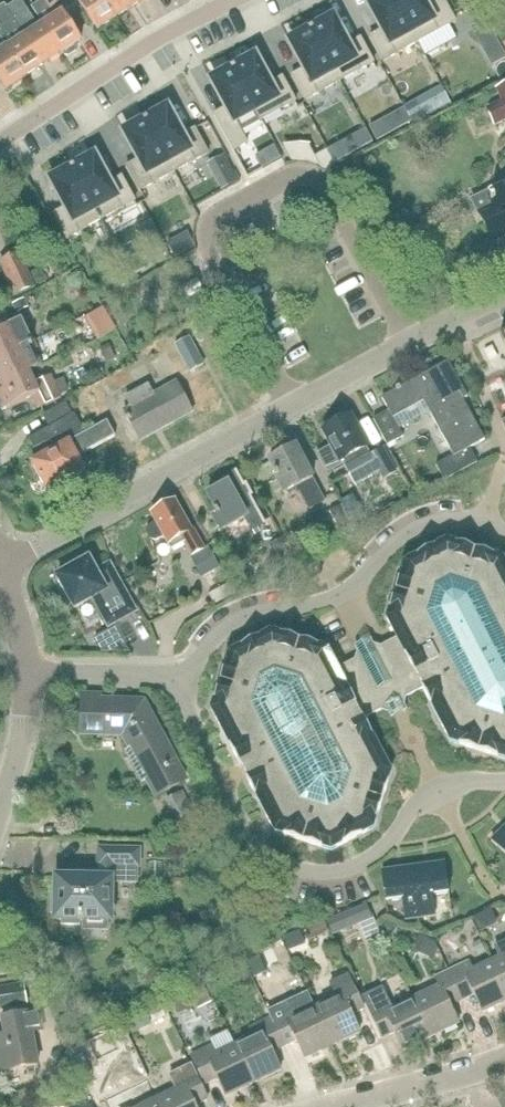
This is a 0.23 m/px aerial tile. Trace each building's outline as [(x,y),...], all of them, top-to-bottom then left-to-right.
[(44,27),(35,32),(30,24),(34,21),(21,0),(19,0),(7,8),(43,64),(61,53),(44,27)] [(59,17),(53,8),(65,0),(43,0),(32,7),(44,27),(61,53),(64,51),(66,54),(69,55),(77,50),(78,47),(76,43),(79,41),(63,15),(59,17)] [(98,29),(116,18),(105,0),(79,0),(98,29)] [(116,18),(134,7),(130,0),(105,0),(116,18)] [(367,3),(382,30),(370,37),(383,61),(417,42),(394,0),(374,0),(367,3)] [(417,42),(455,21),(444,0),(438,0),(426,6),(423,0),(394,0),(417,42)] [(7,8),(5,5),(0,8),(0,31),(1,32),(0,33),(0,38),(8,49),(25,76),(43,64),(7,8)] [(313,28),(311,29),(339,81),(374,63),(360,39),(348,45),(333,18),(315,28),(314,29),(313,28)] [(473,29),(493,66),(504,59),(504,51),(488,20),(473,29)] [(309,31),(290,42),(304,69),(292,76),(305,100),(339,81),(311,29),(309,30),(309,31)] [(25,76),(8,49),(0,54),(0,81),(5,90),(26,77),(25,76)] [(234,67),(233,68),(256,111),(262,121),(296,102),(283,77),(270,84),(255,57),(235,68),(234,67)] [(232,70),(212,81),(226,108),(214,115),(234,151),(247,144),(241,132),(262,121),(256,111),(233,68),(231,69),(232,70)] [(168,69),(157,75),(166,93),(177,87),(168,69)] [(441,86),(428,94),(437,111),(451,103),(441,86)] [(496,90),(501,101),(491,106),(500,123),(504,121),(504,86),(496,90)] [(415,101),(404,107),(415,127),(427,121),(425,118),(415,101)] [(147,118),(145,120),(174,172),(208,154),(195,129),(183,136),(168,109),(151,118),(148,120),(147,118)] [(144,122),(124,133),(139,160),(126,167),(140,191),(174,172),(145,120),(143,121),(144,122)] [(384,120),(368,129),(376,143),(392,135),(384,120)] [(364,130),(354,135),(361,149),(372,143),(364,130)] [(19,143),(27,162),(38,158),(30,139),(19,143)] [(326,150),(314,157),(317,162),(318,165),(326,170),(334,165),(326,150)] [(74,166),(72,167),(101,220),(135,201),(122,177),(109,184),(95,157),(76,167),(75,167),(74,166)] [(71,170),(51,181),(66,207),(53,214),(67,239),(101,220),(72,167),(70,168),(71,170)] [(483,216),(496,241),(504,236),(504,187),(488,196),(495,210),(483,216)] [(159,238),(147,244),(152,254),(164,247),(159,238)] [(174,240),(166,245),(174,258),(182,254),(174,240)] [(19,255),(0,263),(0,265),(15,298),(35,289),(33,285),(28,275),(19,255)] [(28,275),(33,285),(45,280),(40,270),(28,275)] [(14,305),(18,313),(28,308),(24,300),(14,305)] [(102,310),(83,321),(96,343),(115,332),(102,310)] [(34,343),(31,336),(28,337),(21,322),(7,328),(1,317),(0,317),(0,359),(34,343)] [(191,374),(204,367),(190,340),(176,347),(191,374)] [(34,343),(0,359),(0,386),(29,373),(42,367),(34,351),(37,350),(34,343)] [(102,353),(107,363),(115,359),(110,349),(102,353)] [(403,437),(393,419),(422,403),(453,459),(436,469),(443,482),(474,465),(467,453),(483,444),(463,407),(467,401),(447,364),(380,400),(387,412),(373,420),(387,445),(403,437)] [(53,384),(50,377),(34,385),(29,373),(0,386),(0,409),(1,412),(32,397),(38,410),(60,399),(59,397),(56,391),(54,385),(53,384)] [(192,414),(176,382),(152,395),(148,386),(126,398),(130,407),(123,411),(139,442),(192,414)] [(114,437),(106,422),(84,434),(74,415),(28,439),(38,458),(30,462),(46,492),(84,472),(76,457),(114,437)] [(332,446),(318,454),(329,474),(343,466),(347,475),(353,484),(378,470),(383,480),(395,473),(383,450),(370,457),(349,417),(323,431),(332,446)] [(313,478),(295,446),(269,460),(276,472),(273,474),(284,493),(297,486),(310,509),(323,502),(311,479),(313,478)] [(224,532),(223,530),(245,518),(251,529),(263,523),(235,473),(223,479),(226,484),(206,494),(215,510),(213,511),(215,515),(210,518),(219,534),(224,532)] [(148,528),(146,533),(150,539),(155,541),(163,536),(168,545),(171,550),(183,543),(191,557),(204,550),(193,531),(192,532),(175,501),(151,514),(156,523),(148,528)] [(355,502),(345,508),(354,523),(364,518),(355,502)] [(330,512),(341,534),(352,528),(341,506),(330,512)] [(281,570),(297,562),(284,538),(269,546),(281,570)] [(457,545),(455,544),(455,545),(446,542),(410,561),(404,564),(402,573),(401,573),(389,611),(387,620),(389,625),(389,626),(397,641),(338,672),(327,651),(270,633),(265,636),(265,635),(234,652),(228,655),(226,664),(225,664),(213,702),(211,711),(213,717),(222,734),(229,747),(229,748),(239,767),(240,767),(246,778),(245,779),(255,798),(263,812),(262,812),(271,829),(272,829),(283,837),(321,850),(321,849),(330,852),(336,849),(336,850),(367,833),(372,830),(375,821),(388,783),(387,783),(390,774),(387,769),(388,768),(379,751),(371,738),(372,738),(363,720),(422,689),(431,707),(438,721),(447,738),(450,743),(459,746),(497,758),(504,761),(504,564),(503,560),(494,557),(494,556),(493,556),(457,545)] [(201,577),(220,567),(210,549),(191,558),(201,577)] [(57,578),(74,609),(93,599),(108,627),(134,612),(108,566),(95,573),(88,560),(57,578)] [(236,595),(230,583),(209,595),(215,605),(236,595)] [(97,640),(105,654),(131,654),(117,629),(97,640)] [(145,779),(155,797),(183,782),(141,703),(99,702),(99,696),(82,695),(81,735),(122,736),(128,748),(124,750),(141,781),(145,779)] [(189,805),(173,814),(182,828),(197,820),(189,805)] [(491,844),(504,859),(504,830),(491,844)] [(60,880),(60,878),(58,878),(58,890),(56,890),(56,896),(51,896),(51,914),(56,915),(56,919),(57,919),(57,921),(62,921),(62,926),(81,926),(81,920),(112,920),(112,918),(110,918),(110,916),(112,916),(112,904),(110,904),(110,902),(116,902),(116,900),(115,900),(115,883),(136,883),(136,884),(138,884),(138,868),(140,868),(140,849),(138,849),(138,850),(104,849),(104,848),(102,848),(100,873),(69,873),(69,874),(68,874),(68,880),(60,880)] [(413,870),(420,921),(434,919),(432,898),(449,896),(445,866),(413,870)] [(404,923),(420,921),(413,870),(381,875),(385,904),(401,902),(404,923)] [(468,929),(484,926),(481,910),(465,914),(468,929)] [(346,915),(326,923),(332,936),(352,928),(346,915)] [(311,940),(326,933),(322,923),(306,930),(311,940)] [(388,923),(379,933),(387,940),(396,930),(388,923)] [(480,942),(473,945),(477,953),(484,950),(480,942)] [(491,963),(504,993),(504,942),(495,947),(501,959),(492,963),(491,963)] [(246,963),(253,979),(265,973),(258,958),(246,963)] [(474,972),(470,963),(447,974),(461,1002),(473,996),(482,1015),(504,1004),(504,993),(491,963),(474,972)] [(249,980),(242,966),(228,972),(235,986),(249,980)] [(350,973),(330,983),(337,998),(313,1010),(331,1048),(359,1035),(344,1003),(360,995),(350,973)] [(449,1008),(461,1002),(447,974),(435,980),(439,988),(412,1001),(430,1039),(458,1026),(449,1008)] [(131,984),(127,986),(131,993),(134,991),(149,983),(145,975),(130,982),(131,984)] [(27,1008),(23,986),(0,990),(0,1006),(1,1013),(27,1008)] [(190,993),(197,1008),(209,1002),(202,987),(190,993)] [(384,988),(364,998),(373,1018),(384,1040),(394,1035),(403,1053),(430,1039),(412,1001),(394,1010),(384,988)] [(304,1061),(331,1048),(313,1010),(286,1023),(281,1014),(269,1020),(283,1049),(296,1043),(304,1061)] [(3,1074),(35,1068),(29,1034),(40,1032),(36,1015),(1,1022),(4,1038),(0,1039),(0,1075),(3,1074)] [(145,1015),(133,1021),(138,1031),(150,1025),(145,1015)] [(272,1055),(283,1049),(269,1020),(257,1026),(261,1035),(234,1047),(253,1086),(280,1073),(272,1055)] [(225,1099),(253,1086),(234,1047),(207,1061),(202,1052),(190,1058),(193,1064),(204,1087),(216,1081),(225,1099)] [(88,1084),(103,1077),(93,1058),(79,1066),(88,1084)] [(157,1100),(160,1106),(195,1106),(206,1102),(200,1091),(205,1089),(204,1087),(193,1064),(170,1074),(171,1076),(177,1090),(157,1100)]
